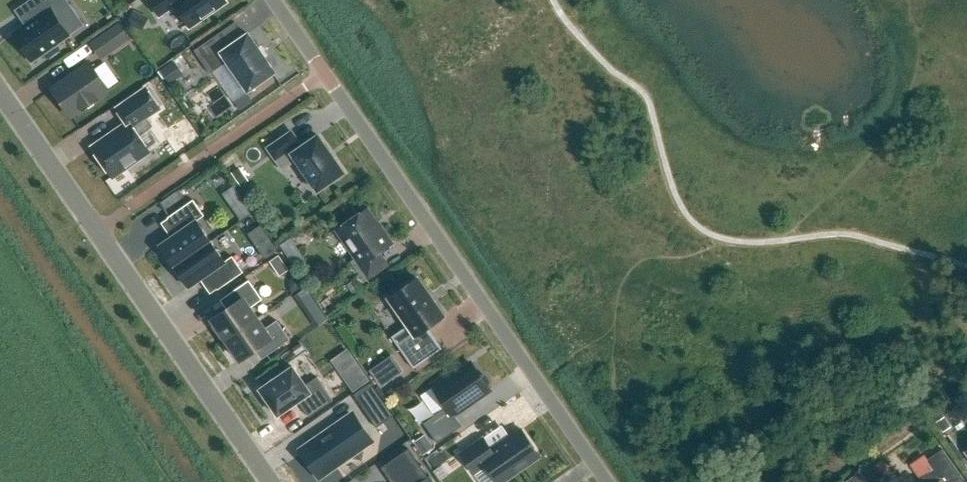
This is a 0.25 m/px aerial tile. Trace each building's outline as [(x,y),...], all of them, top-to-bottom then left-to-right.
[(160,16),(175,6),(190,27),(226,2),(225,0),(149,0),(160,16)] [(50,9),(14,34),(33,61),(69,36),(50,9)] [(128,38),(119,25),(92,44),(101,57),(128,38)] [(194,51),(210,74),(227,62),(248,91),(275,72),(248,34),(231,46),(221,32),(194,51)] [(109,90),(90,62),(52,89),(71,117),(109,90)] [(146,117),(159,108),(146,89),(118,109),(127,123),(93,147),(113,176),(149,152),(139,136),(153,126),(146,117)] [(296,159),(318,191),(344,173),(318,135),(302,146),(291,131),(268,147),(282,168),(296,159)] [(231,172),(241,187),(249,181),(239,167),(231,172)] [(174,267),(211,241),(197,222),(198,221),(197,221),(205,216),(193,200),(168,218),(178,232),(160,245),(160,246),(161,246),(174,266),(174,267)] [(351,262),(364,281),(385,267),(377,255),(393,244),(383,229),(380,232),(365,210),(339,228),(358,257),(351,262)] [(212,242),(211,241),(174,267),(175,267),(189,287),(188,287),(189,288),(208,275),(218,290),(244,272),(233,256),(225,261),(211,242),(212,242)] [(444,316),(417,278),(415,276),(402,285),(403,288),(389,298),(408,325),(392,337),(414,368),(442,349),(427,328),(444,316)] [(226,340),(258,318),(251,308),(263,300),(249,281),(226,296),(233,306),(212,320),(226,340)] [(294,296),(300,305),(311,296),(305,288),(294,296)] [(265,329),(258,318),(226,340),(240,360),(261,345),(268,355),(290,340),(277,320),(265,329)] [(396,351),(373,369),(385,385),(408,368),(396,351)] [(488,381),(485,377),(480,376),(471,363),(449,378),(452,382),(437,392),(447,407),(424,423),(437,443),(462,426),(454,415),(489,390),(487,387),(488,381)] [(341,377),(352,391),(368,380),(358,365),(341,377)] [(298,402),(309,417),(333,400),(317,377),(306,385),(293,367),(260,389),(278,416),(298,402)] [(385,403),(369,414),(376,423),(393,412),(385,403)] [(938,420),(945,432),(954,426),(947,415),(938,420)] [(345,418),(320,434),(323,438),(303,452),(319,474),(338,460),(341,464),(366,448),(363,444),(370,439),(354,417),(347,421),(345,418)] [(460,453),(475,474),(486,467),(497,481),(502,481),(540,456),(522,430),(492,450),(483,437),(460,453)] [(425,453),(436,447),(429,432),(417,438),(425,453)] [(438,467),(449,463),(442,447),(431,452),(438,467)] [(430,477),(429,478),(409,449),(385,465),(396,481),(433,481),(430,477)] [(927,460),(933,470),(922,478),(924,481),(922,481),(954,481),(961,477),(942,449),(927,460)] [(873,468),(882,481),(892,474),(883,461),(873,468)] [(861,481),(871,481),(874,480),(865,467),(856,474),(861,481)]
